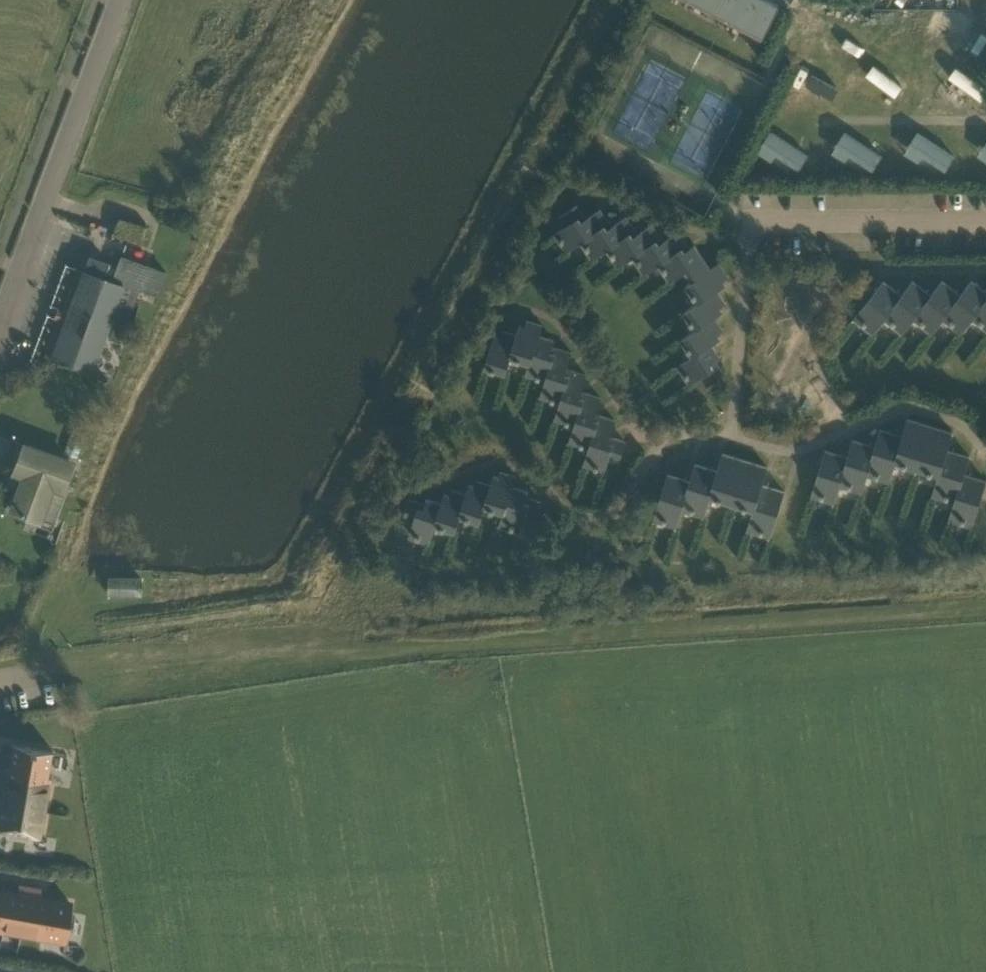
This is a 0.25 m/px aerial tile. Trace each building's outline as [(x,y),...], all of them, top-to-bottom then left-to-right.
[(771,0),(688,0),(761,38),(779,4),(771,0)] [(955,70),(945,85),(985,109),(985,107),(985,89),(955,70)] [(810,157),(771,133),(758,155),(773,164),(777,158),(800,173),(810,157)] [(885,159),(845,133),(832,154),(847,164),(851,159),(875,174),(885,159)] [(957,159),(918,135),(905,155),(919,165),(923,159),(948,174),(957,159)] [(585,243),(612,225),(600,208),(586,218),(577,204),(560,215),(567,225),(557,231),(569,249),(583,240),(585,243)] [(612,225),(585,243),(595,257),(609,247),(611,251),(638,233),(626,216),(612,225)] [(638,233),(611,251),(620,264),(635,255),(637,258),(664,240),(652,223),(638,233)] [(678,231),(664,240),(637,258),(646,272),(661,262),(663,266),(689,248),(678,231)] [(695,244),(689,248),(663,266),(672,279),(687,269),(691,274),(708,263),(695,244)] [(82,270),(51,356),(91,371),(112,315),(127,321),(140,284),(159,291),(166,272),(120,255),(111,280),(103,277),(108,262),(89,255),(83,270),(82,270)] [(699,301),(725,283),(723,280),(729,275),(719,262),(711,268),(708,263),(691,274),(694,279),(687,284),(699,301)] [(871,336),(887,315),(886,315),(902,294),(884,280),(852,321),(853,322),(858,316),(875,329),(870,335),(871,336)] [(886,315),(887,315),(904,329),(899,335),(900,335),(916,315),(915,314),(931,294),(913,280),(902,294),(886,315)] [(915,314),(916,315),(933,328),(928,334),(929,335),(945,315),(944,314),(961,294),(942,280),(931,294),(915,314)] [(945,315),(962,328),(958,334),(959,335),(974,314),(985,299),(985,291),(972,280),(961,294),(944,314),(945,315)] [(696,328),(722,309),(721,307),(727,303),(718,290),(726,284),(725,283),(699,301),(685,310),(696,328)] [(974,314),(985,323),(985,299),(974,314)] [(698,351),(712,341),(720,335),(717,331),(723,327),(716,317),(724,311),(722,309),(696,328),(682,337),(694,354),(698,351)] [(518,334),(512,355),(530,361),(539,334),(540,334),(543,324),(527,319),(525,326),(520,324),(517,334),(518,334)] [(112,326),(108,337),(119,341),(123,330),(112,326)] [(518,334),(517,334),(502,329),(500,336),(496,334),(486,365),(506,372),(512,355),(518,334)] [(539,334),(530,361),(527,371),(547,377),(557,347),(553,346),(555,339),(540,334),(539,334)] [(712,341),(698,351),(694,354),(680,364),(693,381),(702,374),(709,383),(725,372),(715,358),(721,354),(712,341)] [(557,347),(547,377),(542,394),(561,400),(571,369),(567,368),(572,352),(557,347)] [(571,369),(561,400),(556,416),(576,422),(586,392),(582,391),(587,374),(571,369)] [(586,392),(576,422),(571,439),(590,445),(600,415),(596,413),(601,397),(586,392)] [(600,415),(590,445),(585,461),(606,468),(610,457),(620,460),(626,441),(611,436),(616,420),(600,415)] [(895,460),(896,460),(918,467),(931,425),(909,419),(903,436),(895,460)] [(940,474),(948,449),(954,431),(931,425),(918,467),(939,473),(940,474)] [(889,485),(896,460),(895,460),(903,436),(881,428),(876,446),(868,471),(869,471),(889,478),(887,484),(889,485)] [(861,495),(867,478),(869,471),(868,471),(876,446),(854,439),(849,456),(840,482),(841,482),(862,488),(860,495),(861,495)] [(54,521),(65,490),(60,488),(70,461),(24,445),(15,471),(24,475),(12,508),(39,519),(40,516),(54,521)] [(834,506),(839,489),(841,482),(840,482),(849,456),(826,449),(811,499),(812,499),(814,493),(835,499),(833,506),(834,506)] [(956,498),(957,499),(965,473),(970,456),(948,449),(940,474),(939,473),(932,498),(933,499),(935,492),(956,498)] [(709,496),(710,496),(732,503),(745,460),(723,453),(717,470),(709,496)] [(732,503),(753,509),(754,510),(762,484),(768,467),(745,460),(732,503)] [(703,520),(710,496),(709,496),(717,470),(695,463),(690,481),(682,506),(683,507),(704,513),(702,519),(703,520)] [(494,475),(491,484),(492,485),(486,505),(491,507),(491,508),(495,510),(495,508),(504,511),(513,485),(514,485),(517,475),(501,470),(499,476),(494,475)] [(985,483),(985,480),(965,473),(957,499),(956,498),(948,522),(950,523),(952,516),(972,522),(970,529),(971,530),(985,483)] [(675,531),(683,507),(682,506),(690,481),(668,474),(652,523),(654,524),(656,517),(676,524),(674,530),(675,531)] [(468,494),(461,514),(467,516),(466,517),(470,519),(470,518),(481,521),(486,505),(492,485),(491,484),(477,479),(475,485),(470,484),(467,493),(468,494)] [(769,540),(784,491),(762,484),(754,510),(753,509),(746,533),(747,533),(749,527),(770,533),(768,540),(769,540)] [(513,485),(504,511),(501,521),(511,525),(515,527),(515,526),(522,528),(526,517),(536,520),(542,501),(527,496),(529,490),(514,485),(513,485)] [(443,503),(436,523),(442,525),(442,526),(445,528),(446,527),(456,530),(461,514),(468,494),(467,493),(452,488),(450,494),(445,493),(442,502),(443,503)] [(443,503),(442,502),(427,498),(425,503),(410,498),(403,518),(414,521),(410,532),(417,535),(421,537),(421,536),(431,539),(436,523),(443,503)] [(140,577),(108,577),(108,593),(140,594),(140,577)] [(12,743),(7,770),(3,769),(0,785),(0,830),(39,838),(50,778),(46,777),(51,751),(43,749),(12,743)] [(17,883),(15,893),(0,890),(0,928),(61,940),(68,902),(36,897),(38,887),(17,883)]
